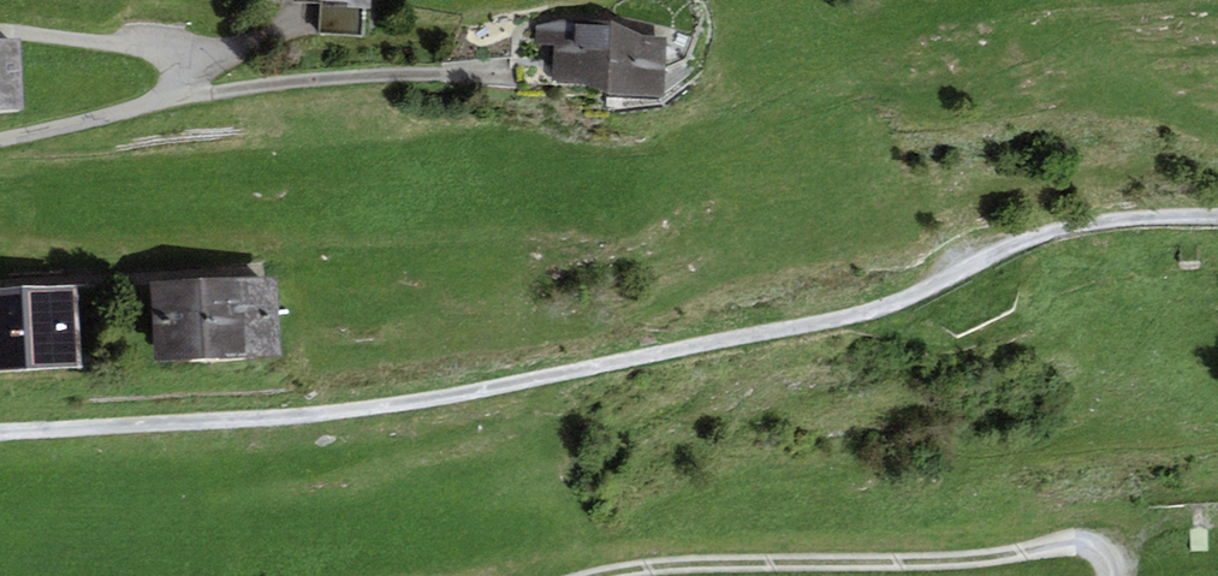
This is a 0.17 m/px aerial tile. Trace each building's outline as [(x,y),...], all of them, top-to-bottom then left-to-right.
[(588,84),(608,95),(608,93),(612,21),(557,19),(536,26),(535,44),(553,46),(552,82),(588,84)] [(642,36),(612,21),(608,93),(608,95),(665,98),(667,38),(642,36)] [(22,95),(22,88),(20,38),(0,39),(0,112),(23,111),(22,95)] [(277,277),(149,282),(152,361),(280,356),(277,277)] [(0,291),(0,370),(82,365),(78,287),(0,291)]
